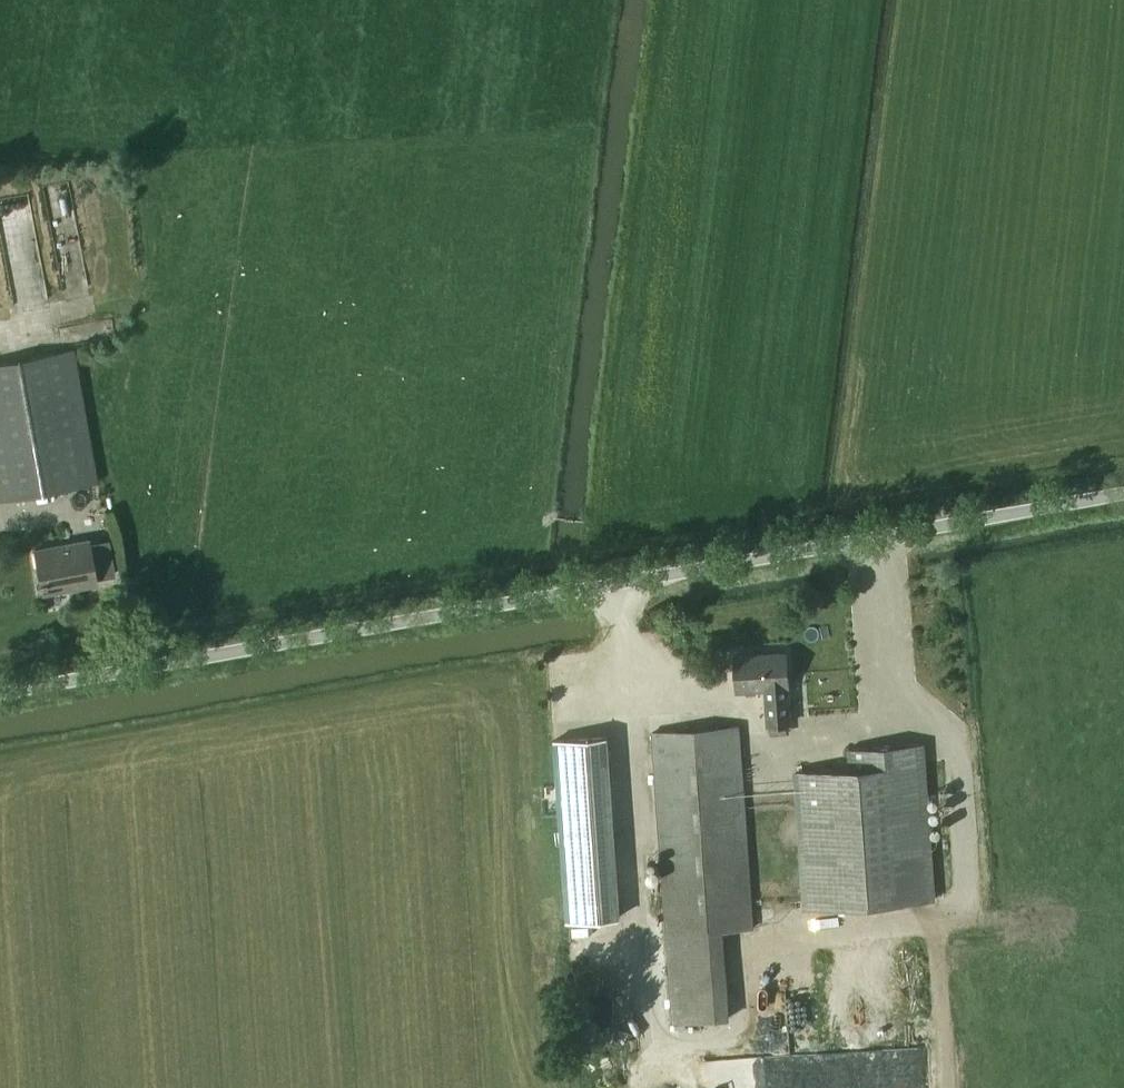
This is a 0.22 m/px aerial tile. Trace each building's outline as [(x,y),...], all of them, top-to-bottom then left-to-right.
[(0,196),(0,220),(18,304),(51,297),(28,190),(0,196)] [(55,206),(56,205),(61,244),(62,244),(63,255),(81,253),(73,190),(54,193),(55,206)] [(0,362),(0,501),(99,484),(75,349),(0,362)] [(109,540),(90,543),(89,539),(34,549),(43,593),(98,582),(97,577),(114,574),(109,540)] [(737,691),(766,689),(768,724),(791,722),(786,652),(734,656),(737,691)] [(755,928),(740,725),(651,732),(666,934),(755,928)] [(608,736),(554,741),(555,762),(610,758),(608,736)] [(807,909),(934,900),(923,743),(850,748),(851,767),(797,771),(807,909)]
